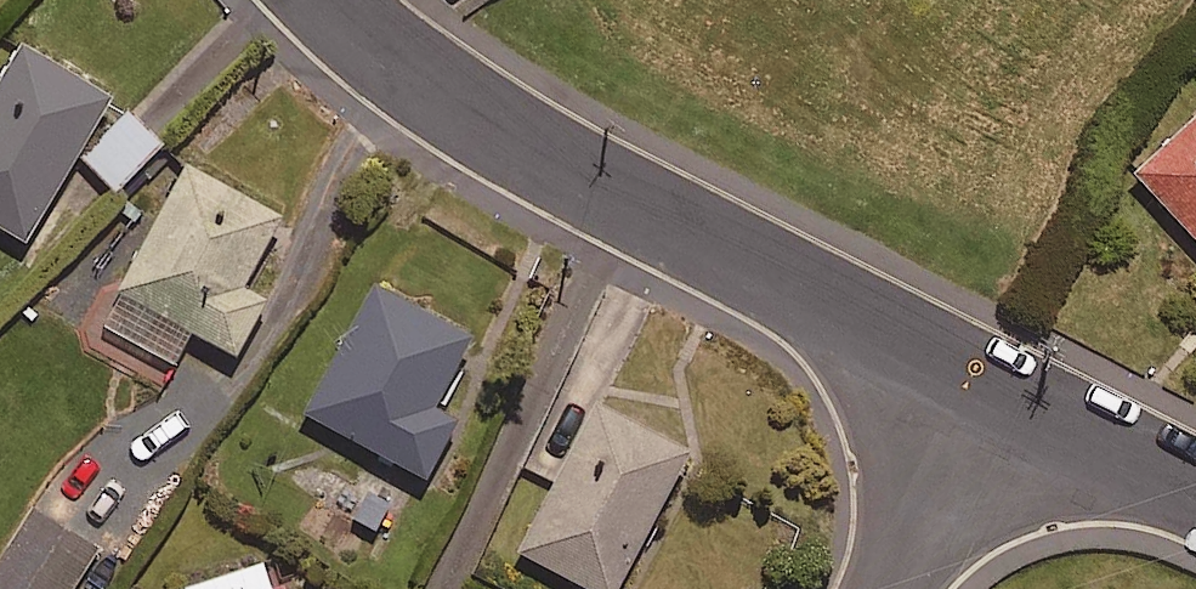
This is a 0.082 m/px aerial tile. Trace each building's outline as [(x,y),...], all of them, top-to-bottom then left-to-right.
[(24,41),(0,79),(0,227),(23,241),(113,97),(24,41)] [(162,145),(129,111),(82,157),(115,190),(162,145)] [(1135,172),(1195,237),(1195,116),(1135,172)] [(282,222),(190,168),(100,319),(171,362),(190,330),(234,356),(264,306),(240,292),(282,222)] [(471,336),(376,285),(308,414),(426,477),(455,421),(432,409),(471,336)] [(566,388),(525,467),(554,483),(518,551),(591,588),(617,588),(689,452),(566,388)] [(33,510),(0,562),(0,588),(73,588),(97,551),(33,510)] [(259,568),(187,588),(188,588),(265,588),(259,568)]
